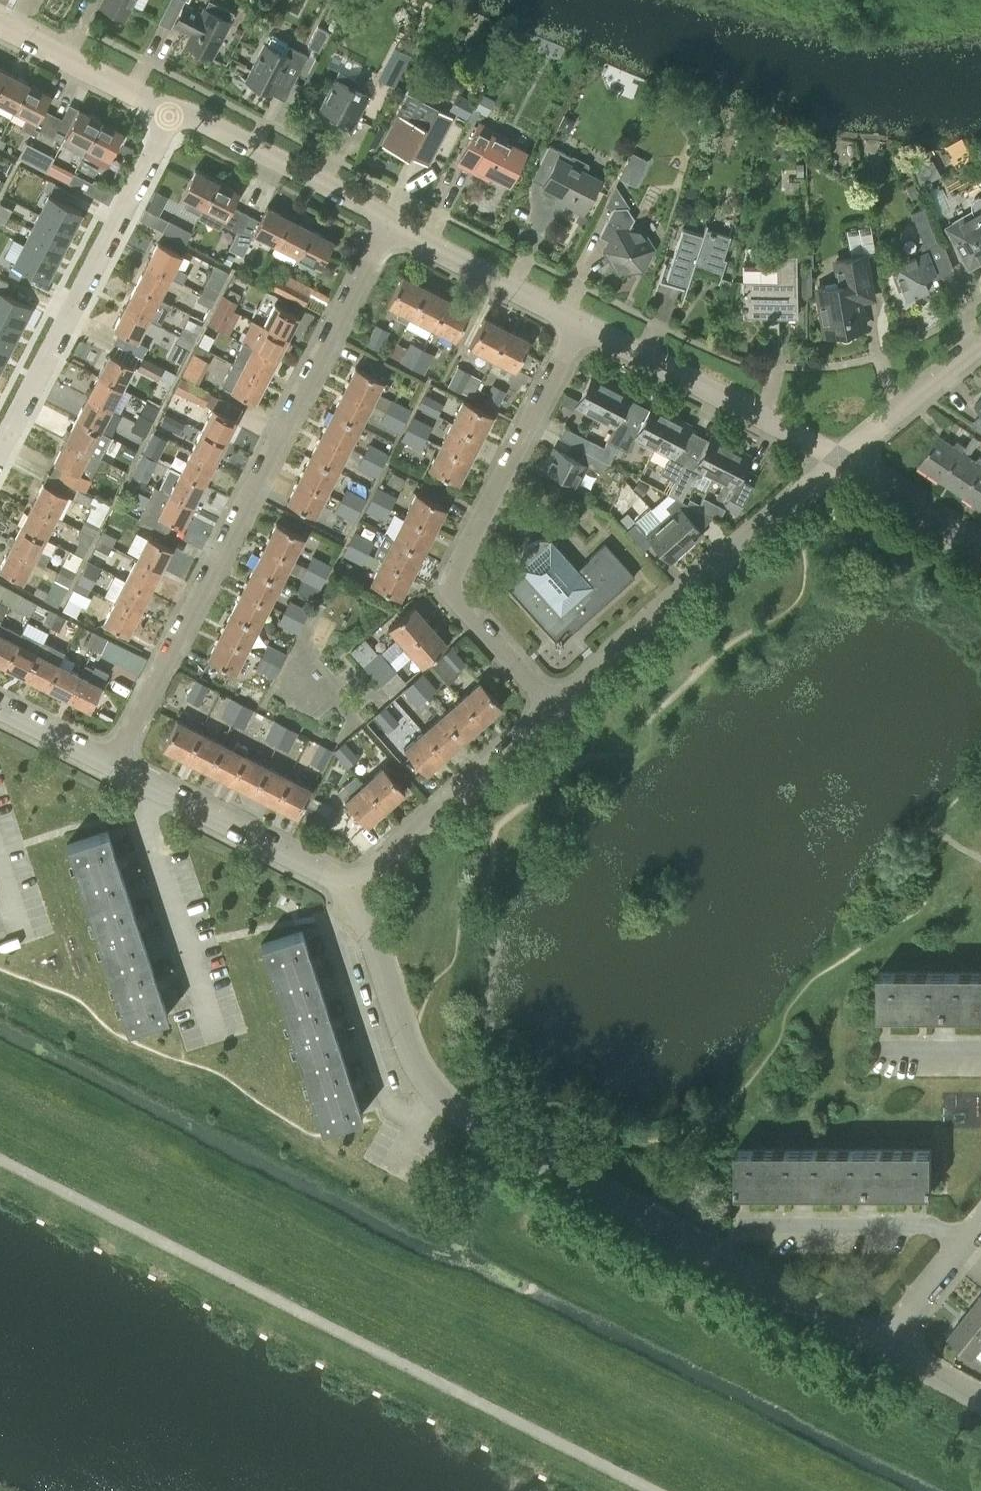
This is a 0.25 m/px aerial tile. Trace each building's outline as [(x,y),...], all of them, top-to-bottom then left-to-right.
[(101,6),(124,19),(134,0),(104,0),(101,6)] [(215,12),(214,13),(205,8),(202,13),(185,4),(174,26),(192,35),(186,45),(193,48),(194,53),(201,57),(206,55),(212,58),(231,22),(229,21),(229,19),(230,17),(229,15),(228,13),(227,11),(225,10),(224,9),(222,9),(219,9),(217,10),(215,12)] [(329,30),(317,24),(307,43),(319,49),(329,30)] [(242,29),(237,27),(233,34),(238,37),(242,29)] [(269,35),(265,43),(246,80),(273,94),(281,78),(293,85),(308,56),(288,46),(286,41),(271,34),(269,35)] [(403,41),(399,48),(410,53),(413,45),(403,41)] [(320,109),(340,119),(336,127),(351,134),(370,96),(359,90),(352,77),(339,71),(320,109)] [(0,86),(0,102),(16,111),(30,83),(8,72),(0,86)] [(30,83),(16,111),(27,117),(21,128),(35,135),(38,130),(44,133),(53,114),(44,109),(51,95),(30,83)] [(458,93),(450,108),(465,115),(473,101),(458,93)] [(482,95),(475,110),(485,115),(492,100),(482,95)] [(62,119),(53,137),(63,143),(66,136),(88,148),(102,120),(80,109),(72,124),(62,119)] [(411,152),(415,154),(413,158),(428,166),(454,116),(440,109),(438,112),(433,110),(414,116),(411,121),(399,114),(382,146),(408,159),(411,152)] [(53,114),(44,133),(48,135),(53,137),(62,119),(58,116),(53,114)] [(574,122),(565,117),(559,127),(565,130),(571,128),(574,122)] [(102,120),(88,148),(84,154),(106,166),(124,132),(102,120)] [(489,178),(491,174),(507,183),(508,182),(506,181),(521,152),(523,153),(523,151),(505,142),(507,137),(479,124),(459,164),(489,178)] [(817,141),(817,147),(816,153),(828,154),(829,150),(829,148),(823,141),(817,141)] [(17,157),(46,172),(54,157),(25,142),(17,157)] [(557,197),(568,203),(584,211),(600,181),(567,164),(571,156),(550,145),(540,163),(552,169),(544,185),(559,193),(557,197)] [(626,165),(620,177),(635,185),(641,173),(626,165)] [(204,208),(218,181),(196,170),(182,197),(189,200),(185,208),(198,214),(202,207),(204,208)] [(95,178),(88,191),(109,202),(116,189),(95,178)] [(218,181),(204,208),(226,219),(223,225),(233,230),(242,212),(233,207),(241,193),(218,181)] [(694,191),(684,188),(679,201),(689,205),(694,191)] [(630,226),(634,218),(617,189),(608,205),(614,208),(601,233),(611,238),(604,251),(618,271),(642,270),(654,248),(639,226),(630,226)] [(150,206),(160,211),(167,196),(156,191),(150,206)] [(975,217),(949,232),(969,265),(980,258),(980,196),(977,195),(973,198),(971,203),(971,208),(974,213),(973,213),(975,217)] [(49,198),(39,218),(71,234),(81,215),(49,198)] [(936,241),(922,206),(910,211),(924,245),(936,241)] [(5,219),(9,212),(0,207),(0,216),(5,219)] [(236,232),(228,249),(242,256),(250,239),(252,240),(255,234),(277,245),(291,218),(268,207),(261,221),(251,216),(242,235),(236,232)] [(242,212),(233,230),(236,232),(242,235),(251,216),(247,214),(242,212)] [(39,218),(32,232),(64,249),(71,234),(39,218)] [(291,218),(277,245),(299,256),(312,230),(291,218)] [(185,243),(191,232),(168,221),(163,231),(185,243)] [(702,235),(683,228),(667,277),(686,284),(687,285),(693,266),(720,275),(718,283),(719,283),(726,260),(723,259),(730,236),(729,236),(728,239),(704,232),(707,224),(706,223),(702,235)] [(10,234),(0,227),(0,249),(10,234)] [(334,241),(312,230),(299,256),(321,268),(334,241)] [(32,232),(24,247),(56,264),(64,249),(32,232)] [(146,265),(170,277),(182,283),(187,273),(175,267),(181,255),(157,243),(146,265)] [(56,264),(24,247),(15,266),(47,282),(56,264)] [(892,265),(897,275),(892,277),(897,289),(902,288),(906,299),(929,290),(924,278),(936,273),(927,251),(914,256),(912,252),(898,258),(900,262),(892,265)] [(227,253),(222,262),(229,265),(233,256),(227,253)] [(744,264),(744,281),(743,281),(743,317),(797,316),(797,255),(777,255),(777,264),(744,264)] [(853,334),(853,330),(864,328),(861,313),(860,313),(857,300),(871,297),(864,255),(836,260),(841,287),(818,291),(821,308),(818,308),(821,324),(824,323),(826,335),(837,333),(838,337),(842,339),(847,340),(851,338),(853,334)] [(229,271),(216,263),(200,292),(214,300),(229,271)] [(170,277),(146,265),(136,285),(160,297),(170,277)] [(288,275),(286,280),(280,292),(303,305),(312,287),(288,275)] [(411,316),(427,286),(405,275),(389,304),(399,309),(395,317),(407,324),(411,316)] [(279,292),(280,292),(286,280),(279,276),(272,288),(279,292)] [(136,285),(125,306),(149,319),(160,297),(136,285)] [(427,286),(411,316),(433,327),(449,298),(427,286)] [(214,300),(200,292),(196,301),(209,308),(214,300)] [(19,334),(31,311),(0,295),(0,324),(19,334)] [(222,296),(218,302),(233,309),(236,303),(222,296)] [(471,310),(449,298),(433,327),(456,339),(471,310)] [(233,309),(218,302),(214,310),(228,318),(233,309)] [(264,325),(288,338),(299,316),(275,304),(264,325)] [(149,319),(125,306),(114,328),(125,334),(138,340),(149,319)] [(493,359),(508,329),(486,317),(470,347),(493,359)] [(288,338),(264,325),(252,319),(241,341),(253,347),(277,359),(288,338)] [(197,345),(210,352),(223,329),(210,322),(203,337),(201,336),(197,345)] [(0,324),(0,352),(8,356),(19,334),(0,324)] [(379,351),(389,331),(375,324),(365,344),(379,351)] [(193,342),(197,334),(183,327),(179,335),(193,342)] [(508,329),(493,359),(515,370),(531,340),(508,329)] [(148,346),(138,340),(125,334),(119,344),(131,350),(142,356),(148,346)] [(189,350),(193,342),(179,335),(175,343),(189,350)] [(412,367),(422,348),(410,342),(400,362),(412,367)] [(210,352),(197,345),(193,353),(206,360),(210,352)] [(253,347),(242,369),(266,381),(277,359),(253,347)] [(422,348),(412,367),(423,373),(424,372),(434,354),(422,348)] [(8,356),(0,352),(0,371),(8,356)] [(109,355),(98,376),(122,389),(133,367),(109,355)] [(160,377),(163,378),(171,383),(176,374),(163,367),(142,357),(136,368),(158,379),(160,377)] [(255,403),(266,381),(242,369),(233,364),(222,386),(255,403)] [(356,366),(345,389),(373,403),(372,404),(385,411),(405,421),(411,409),(391,399),(390,400),(377,394),(384,380),(356,366)] [(461,392),(472,397),(480,379),(470,374),(471,373),(457,366),(448,386),(461,392)] [(595,417),(612,384),(593,374),(576,407),(595,417)] [(98,376),(87,398),(111,410),(122,389),(98,376)] [(210,392),(192,382),(181,376),(174,390),(203,406),(210,392)] [(495,411),(505,391),(492,384),(483,404),(495,411)] [(632,394),(612,384),(595,417),(614,427),(607,441),(617,446),(629,423),(619,418),(632,394)] [(373,403),(345,389),(333,411),(361,426),(372,404),(373,403)] [(417,407),(436,416),(443,403),(424,393),(417,407)] [(111,410),(87,398),(76,419),(100,431),(111,410)] [(452,422),(482,438),(493,415),(463,400),(452,422)] [(640,429),(629,423),(617,446),(628,452),(635,437),(655,447),(672,414),(652,404),(640,429)] [(213,408),(202,430),(227,442),(238,420),(213,408)] [(333,411),(322,434),(350,448),(361,426),(333,411)] [(405,421),(385,411),(379,423),(399,432),(405,421)] [(166,413),(160,423),(170,428),(175,418),(166,413)] [(134,422),(148,429),(152,421),(139,414),(134,422)] [(691,425),(672,414),(655,447),(670,455),(661,473),(675,480),(677,477),(689,454),(679,449),(691,425)] [(974,420),(975,421),(971,425),(980,432),(980,415),(974,420)] [(406,428),(426,438),(432,426),(412,416),(406,428)] [(76,419),(65,440),(89,453),(100,431),(76,419)] [(148,429),(134,422),(130,430),(144,436),(148,429)] [(482,438),(452,422),(440,445),(470,460),(482,438)] [(595,442),(588,439),(565,427),(560,438),(584,450),(591,454),(595,442)] [(426,438),(406,428),(400,440),(420,449),(426,438)] [(202,430),(191,451),(216,463),(227,442),(202,430)] [(163,447),(167,439),(153,432),(149,439),(163,447)] [(322,434),(311,456),(339,470),(350,448),(322,434)] [(699,459),(689,454),(677,477),(687,482),(695,468),(714,478),(731,445),(711,435),(699,459)] [(956,440),(952,444),(938,435),(918,465),(919,465),(921,462),(931,469),(929,472),(942,481),(944,478),(962,451),(965,446),(956,440)] [(89,453),(65,440),(55,462),(79,474),(89,453)] [(362,456),(382,465),(388,454),(368,444),(362,456)] [(470,460),(440,445),(429,468),(459,483),(470,460)] [(750,455),(731,445),(714,478),(724,483),(716,497),(739,509),(755,477),(742,471),(750,455)] [(584,450),(579,461),(554,448),(544,468),(577,485),(587,465),(602,473),(607,462),(591,454),(584,450)] [(216,463),(191,451),(181,472),(205,484),(216,463)] [(962,451),(944,478),(952,484),(950,487),(964,496),(966,493),(980,471),(980,464),(962,451)] [(311,456),(299,478),(327,493),(339,470),(311,456)] [(382,465),(362,456),(357,467),(376,477),(382,465)] [(135,466),(131,474),(145,481),(149,473),(135,466)] [(205,484),(181,472),(170,467),(159,488),(170,494),(194,506),(205,484)] [(966,493),(975,499),(973,502),(980,508),(980,471),(966,493)] [(32,505),(56,517),(72,485),(58,478),(53,488),(43,483),(32,505)] [(299,478),(288,501),(316,515),(322,504),(327,493),(299,478)] [(634,487),(642,493),(648,486),(640,479),(634,487)] [(371,498),(390,508),(396,496),(376,487),(371,498)] [(346,488),(340,500),(359,510),(365,498),(346,488)] [(93,497),(78,489),(73,498),(88,506),(93,497)] [(416,493),(405,516),(435,531),(446,508),(416,493)] [(194,506),(170,494),(159,515),(183,528),(194,506)] [(704,495),(699,505),(710,511),(715,501),(704,495)] [(671,513),(662,520),(687,548),(704,534),(686,514),(694,507),(676,497),(666,507),(671,513)] [(80,529),(93,536),(109,505),(96,498),(84,522),(80,529)] [(390,508),(371,498),(365,510),(384,520),(390,508)] [(359,510),(340,500),(335,510),(334,512),(353,521),(354,522),(359,510)] [(32,505),(21,526),(45,538),(56,517),(32,505)] [(627,512),(620,518),(627,525),(633,519),(627,512)] [(405,516),(394,538),(424,553),(435,531),(405,516)] [(662,520),(646,534),(636,522),(627,530),(644,550),(653,542),(671,563),(687,548),(662,520)] [(98,539),(112,546),(113,544),(116,537),(120,538),(124,529),(107,521),(98,539)] [(266,546),(293,560),(305,537),(277,523),(266,546)] [(11,547),(34,559),(44,564),(49,556),(39,551),(45,538),(21,526),(11,547)] [(848,537),(852,530),(845,526),(841,533),(848,537)] [(93,536),(80,529),(76,537),(89,544),(93,536)] [(354,531),(348,543),(367,553),(374,541),(354,531)] [(424,553),(394,538),(383,533),(377,545),(378,545),(373,555),(382,560),(412,575),(424,553)] [(148,537),(137,558),(161,571),(172,549),(148,537)] [(112,546),(98,539),(94,547),(108,553),(112,546)] [(519,565),(520,567),(521,568),(504,582),(544,627),(548,623),(551,626),(554,624),(559,630),(565,624),(567,627),(570,625),(572,627),(630,575),(631,575),(632,574),(605,544),(589,557),(590,558),(576,570),(550,540),(547,539),(544,539),(541,539),(539,539),(536,540),(534,540),(531,542),(529,543),(527,544),(525,546),(524,548),(522,550),(521,553),(520,556),(519,558),(519,560),(519,562),(519,564),(519,565)] [(367,553),(348,543),(342,555),(361,565),(367,553)] [(293,560),(266,546),(255,568),(282,582),(287,571),(301,577),(300,579),(320,588),(326,576),(306,566),(306,567),(293,560)] [(11,547),(0,568),(0,570),(23,581),(34,559),(11,547)] [(93,554),(89,561),(99,566),(103,559),(93,554)] [(306,566),(326,576),(331,565),(312,555),(306,566)] [(137,558),(126,580),(150,592),(161,571),(137,558)] [(80,573),(76,581),(83,585),(90,588),(94,580),(101,567),(99,566),(89,561),(87,560),(80,573)] [(412,575),(382,560),(371,583),(401,598),(412,575)] [(62,563),(58,571),(72,578),(76,571),(62,563)] [(282,582),(255,568),(243,590),(271,604),(282,582)] [(72,578),(58,571),(54,579),(68,587),(72,578)] [(150,592),(126,580),(115,601),(139,613),(150,592)] [(83,585),(76,581),(73,589),(68,599),(85,608),(91,597),(86,595),(90,588),(83,585)] [(18,592),(0,583),(0,601),(10,606),(18,592)] [(271,604),(243,590),(232,613),(259,626),(271,604)] [(18,592),(10,606),(16,609),(23,595),(18,592)] [(284,611),(303,621),(309,610),(289,600),(284,611)] [(139,613),(115,601),(104,623),(128,635),(139,613)] [(397,638),(405,647),(430,625),(413,606),(388,628),(397,638)] [(51,628),(59,614),(49,609),(42,623),(51,628)] [(303,621),(284,611),(277,623),(297,633),(303,621)] [(259,626),(232,613),(221,635),(248,649),(259,626)] [(59,614),(51,628),(59,631),(66,617),(59,614)] [(1,624),(0,626),(0,663),(5,666),(22,633),(20,633),(20,634),(1,624)] [(405,647),(422,665),(447,643),(430,625),(405,647)] [(94,649),(101,636),(92,631),(84,645),(94,649)] [(22,633),(5,666),(27,677),(39,653),(44,643),(34,638),(33,639),(22,633)] [(248,649),(221,635),(209,658),(237,672),(248,649)] [(108,639),(101,636),(94,649),(101,653),(108,639)] [(362,666),(372,676),(403,649),(395,640),(380,653),(371,642),(370,643),(366,639),(351,652),(355,656),(363,666),(362,666)] [(44,642),(44,643),(39,653),(27,677),(48,688),(60,664),(66,652),(44,642)] [(261,655),(280,665),(286,654),(267,644),(261,655)] [(456,672),(465,663),(451,647),(441,655),(442,656),(431,665),(447,684),(458,674),(456,672)] [(403,649),(372,676),(379,685),(380,686),(397,671),(395,670),(410,657),(403,649)] [(280,665),(261,655),(255,668),(274,677),(280,665)] [(81,674),(60,664),(48,688),(69,698),(81,674)] [(412,681),(427,697),(436,689),(422,673),(412,681)] [(102,685),(81,674),(69,698),(90,709),(102,685)] [(198,705),(208,686),(195,679),(185,699),(198,705)] [(427,697),(412,681),(402,690),(416,706),(427,697)] [(480,682),(461,699),(483,723),(502,706),(480,682)] [(232,722),(242,703),(230,697),(220,716),(232,722)] [(483,723),(461,699),(442,715),(464,740),(483,723)] [(242,703),(232,722),(243,729),(253,709),(242,703)] [(387,732),(399,722),(384,706),(373,715),(387,732)] [(442,715),(424,732),(445,756),(464,740),(442,715)] [(186,759),(201,731),(178,719),(164,747),(186,759)] [(276,745),(286,726),(274,720),(264,739),(276,745)] [(286,726),(276,745),(288,751),(298,732),(286,726)] [(201,731),(186,759),(209,770),(223,743),(201,731)] [(445,756),(424,732),(405,748),(426,773),(445,756)] [(347,768),(358,758),(344,741),(333,751),(347,768)] [(223,743),(209,770),(231,782),(245,754),(247,748),(236,742),(233,748),(223,743)] [(322,769),(332,749),(319,742),(309,762),(322,769)] [(267,766),(245,754),(231,782),(253,793),(267,766)] [(289,777),(267,766),(253,793),(275,805),(289,777)] [(364,784),(386,809),(405,792),(383,767),(364,784)] [(312,789),(289,777),(275,805),(297,817),(312,789)] [(386,809),(364,784),(345,801),(367,826),(386,809)] [(320,829),(327,816),(307,806),(301,819),(320,829)] [(108,830),(67,844),(87,905),(128,892),(108,830)] [(128,892),(87,905),(107,967),(147,954),(128,892)] [(281,1005),(322,992),(302,930),(261,943),(281,1005)] [(147,954),(107,967),(127,1029),(167,1015),(147,954)] [(944,1014),(944,972),(878,972),(878,1014),(944,1014)] [(944,972),(944,1014),(980,1014),(980,972),(944,972)] [(322,992),(281,1005),(300,1066),(341,1053),(322,992)] [(341,1053),(300,1066),(320,1128),(361,1115),(341,1053)] [(802,1191),(802,1149),(737,1149),(737,1191),(802,1191)] [(866,1191),(866,1149),(802,1149),(802,1191),(866,1191)] [(932,1149),(866,1149),(866,1191),(932,1191),(932,1149)] [(966,1312),(980,1324),(980,1293),(966,1312)] [(966,1312),(948,1333),(973,1353),(980,1344),(980,1345),(980,1324),(966,1312)]
